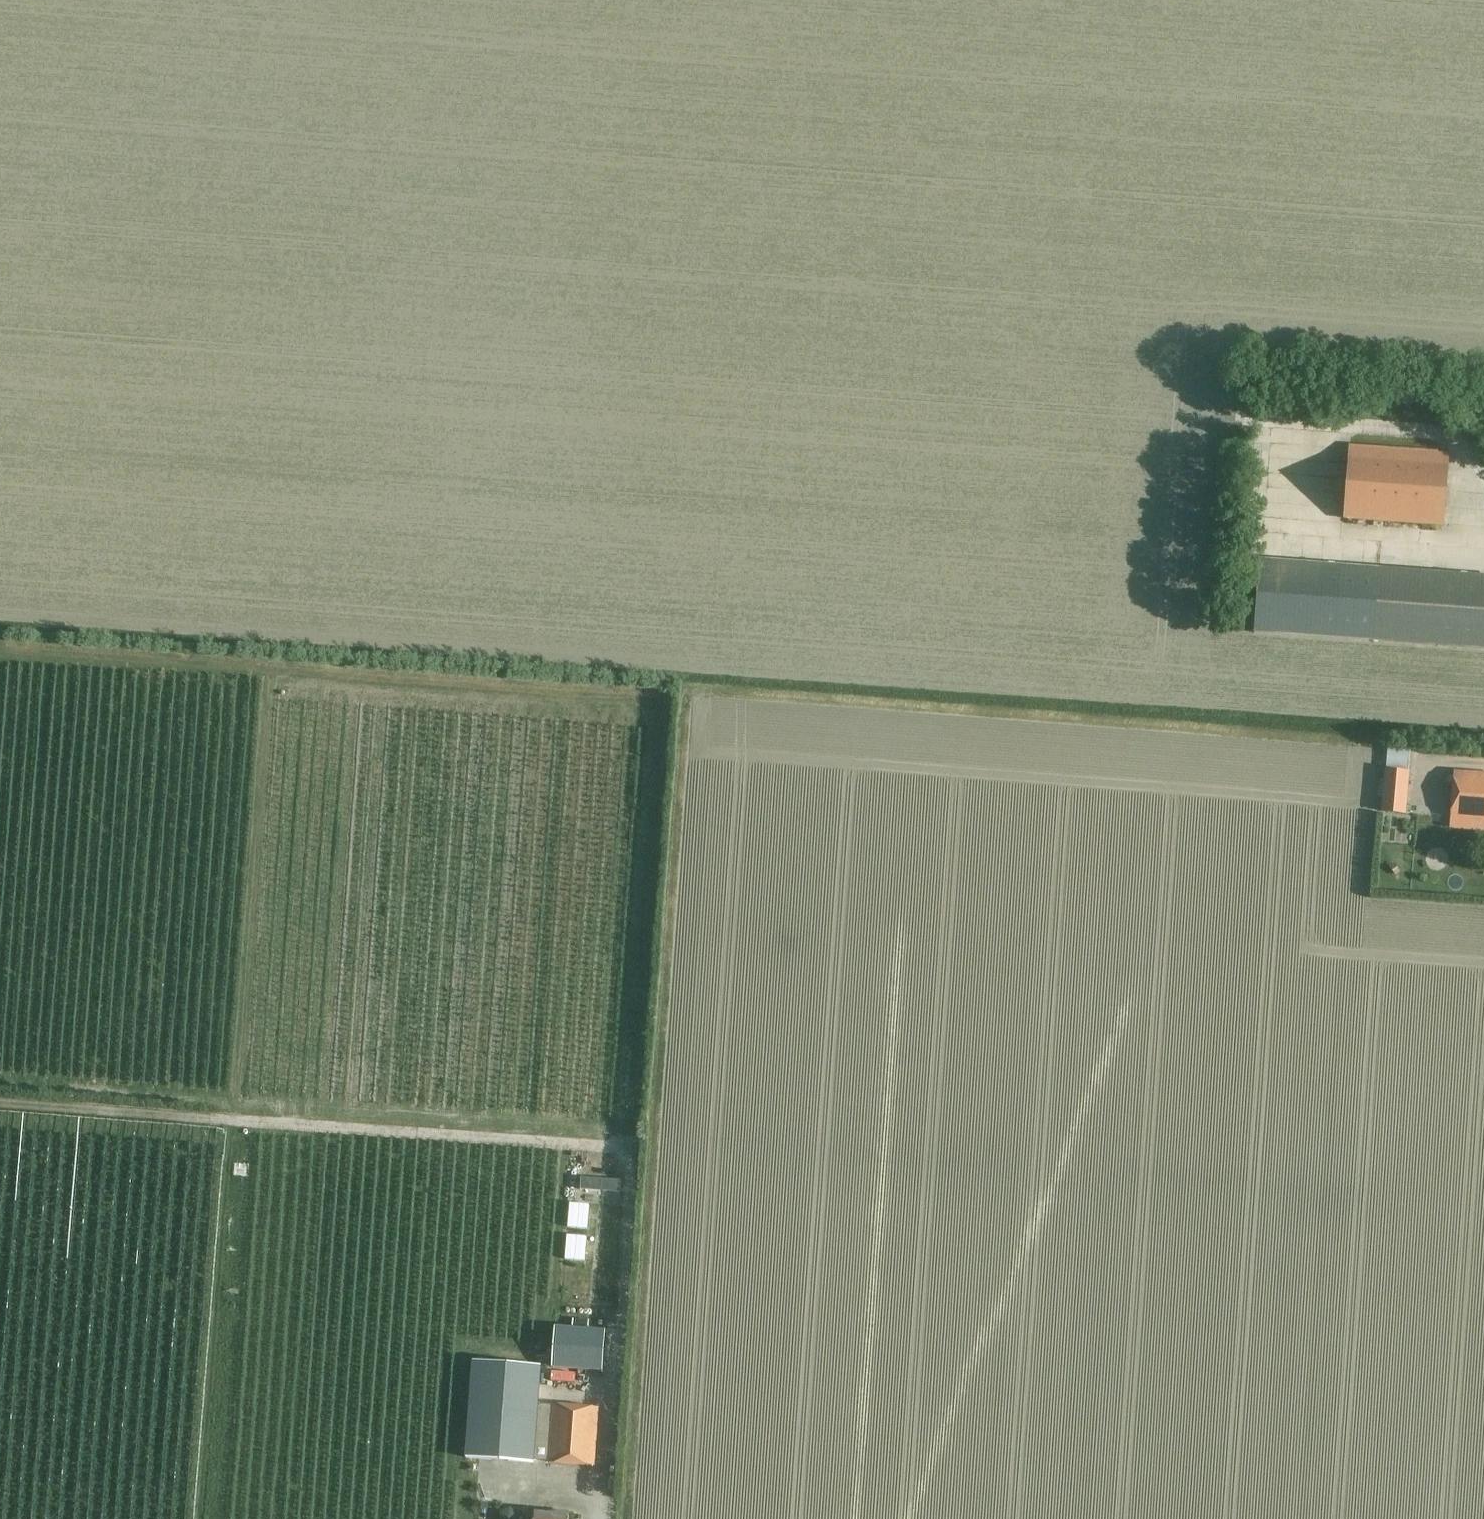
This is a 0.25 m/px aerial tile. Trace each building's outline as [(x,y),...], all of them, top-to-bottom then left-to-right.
[(1350,447),(1345,520),(1443,527),(1448,454),(1350,447)] [(1378,572),(1259,563),(1254,635),(1483,652),(1483,580),(1378,572)] [(1405,813),(1409,773),(1384,770),(1381,811),(1405,813)] [(1453,775),(1450,817),(1483,820),(1483,777),(1453,775)] [(572,1329),(556,1328),(554,1369),(601,1372),(604,1331),(587,1330),(587,1321),(573,1320),(572,1329)] [(542,1368),(472,1363),(466,1459),(534,1464),(535,1461),(551,1462),(551,1463),(593,1466),(597,1408),(539,1404),(542,1368)] [(520,1516),(520,1496),(496,1496),(496,1516),(520,1516)] [(535,1510),(535,1518),(570,1518),(570,1512),(535,1510)]
